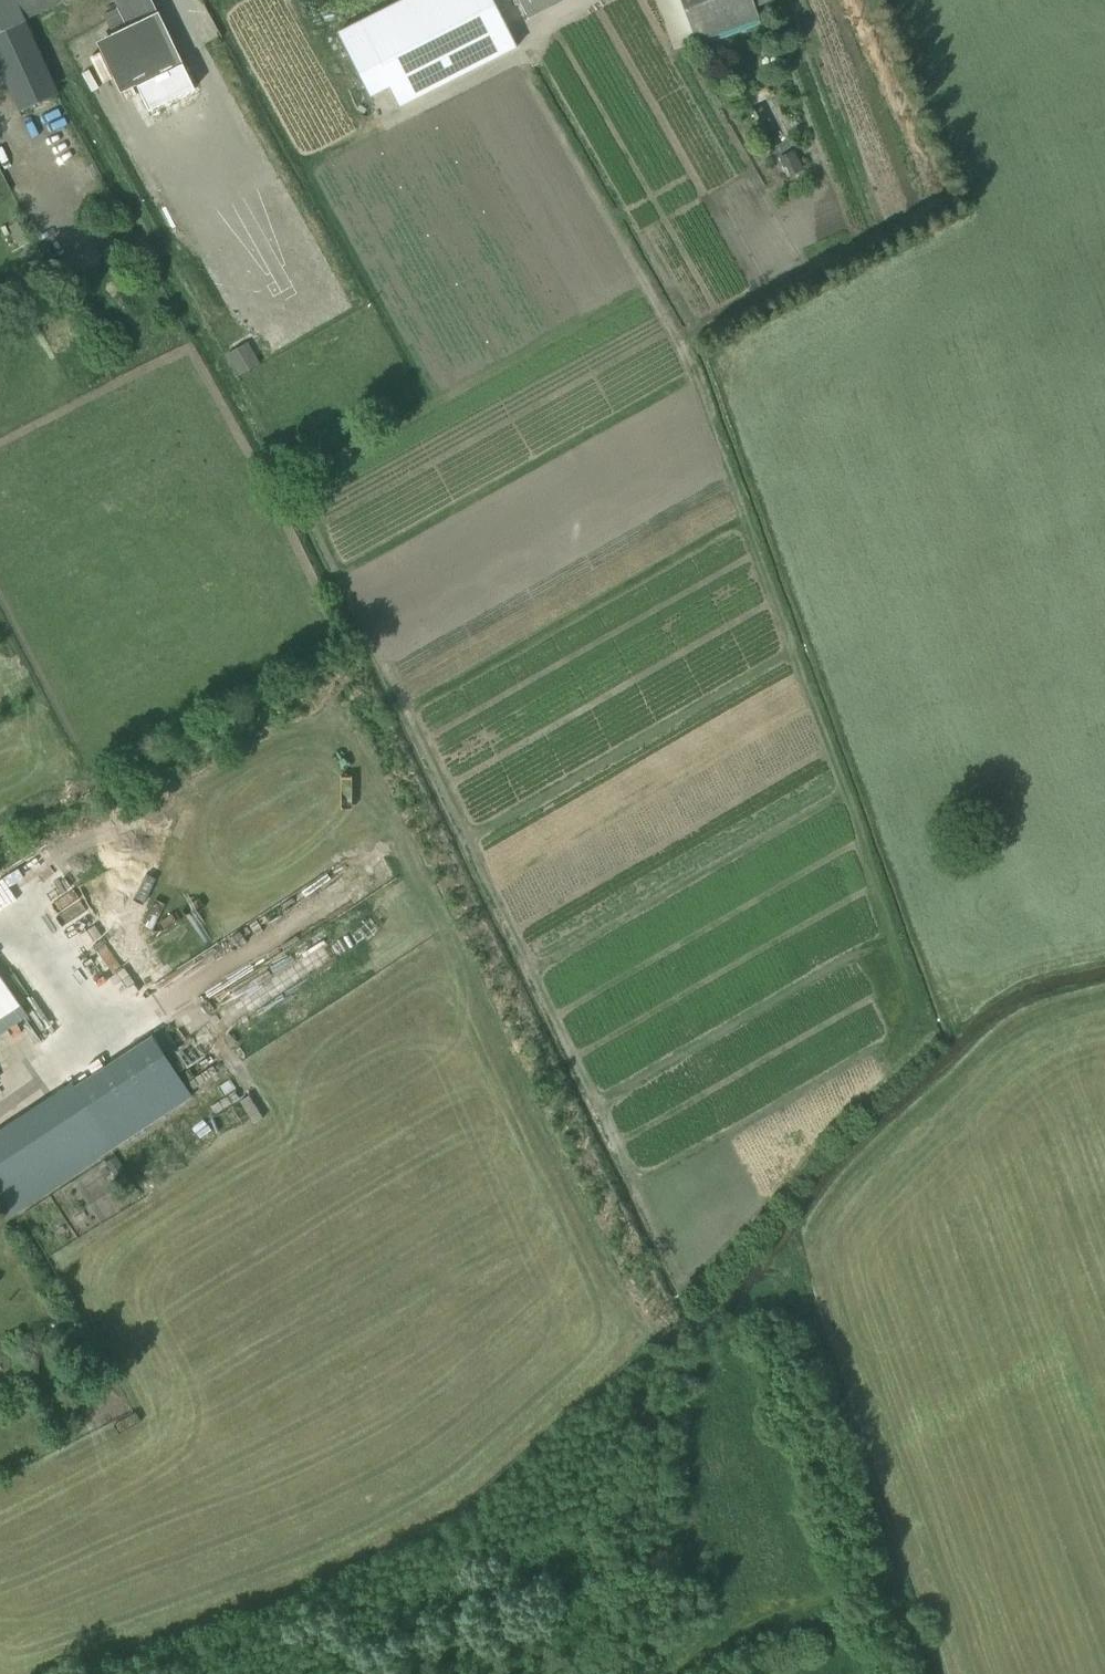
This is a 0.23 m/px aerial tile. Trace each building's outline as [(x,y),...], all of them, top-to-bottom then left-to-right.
[(19,113),(58,96),(24,22),(14,0),(0,0),(0,72),(19,113)] [(24,20),(68,0),(15,0),(24,20)] [(130,29),(113,37),(136,86),(183,64),(158,12),(158,13),(151,0),(116,0),(130,29)] [(337,33),(370,97),(388,87),(399,108),(516,48),(506,29),(491,0),(401,0),(337,33)] [(528,19),(566,0),(518,0),(528,19)] [(673,50),(694,42),(695,44),(759,20),(754,8),(767,3),(766,0),(654,0),(673,50)] [(183,64),(136,86),(148,111),(195,89),(183,64)] [(776,159),(785,177),(803,168),(793,150),(776,159)] [(125,249),(118,267),(130,272),(137,254),(125,249)] [(28,1017),(0,973),(0,1036),(28,1017)] [(153,1029),(57,1092),(100,1159),(197,1097),(153,1029)]
